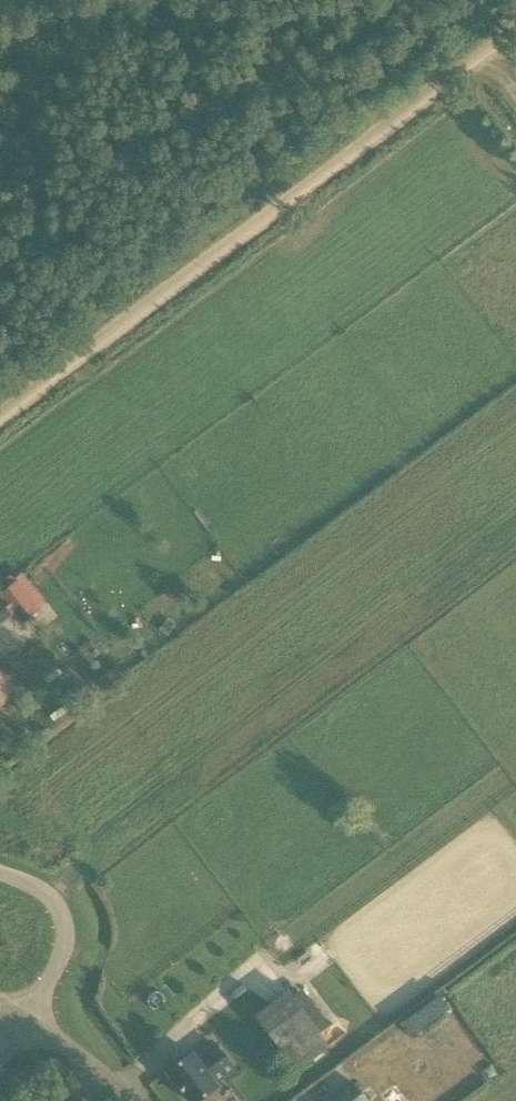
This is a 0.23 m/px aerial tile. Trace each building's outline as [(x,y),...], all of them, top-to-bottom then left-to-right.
[(17,582),(0,595),(14,613),(22,624),(39,610),(17,582)] [(99,687),(118,673),(112,664),(92,678),(99,687)] [(12,693),(0,676),(0,701),(12,693)] [(259,1014),(300,1068),(333,1044),(292,989),(259,1014)] [(409,1036),(447,1007),(438,994),(399,1023),(409,1036)] [(219,1088),(215,1082),(234,1069),(217,1046),(197,1060),(193,1055),(168,1073),(188,1100),(201,1100),(219,1088)] [(327,1100),(371,1100),(358,1081),(327,1100)]
